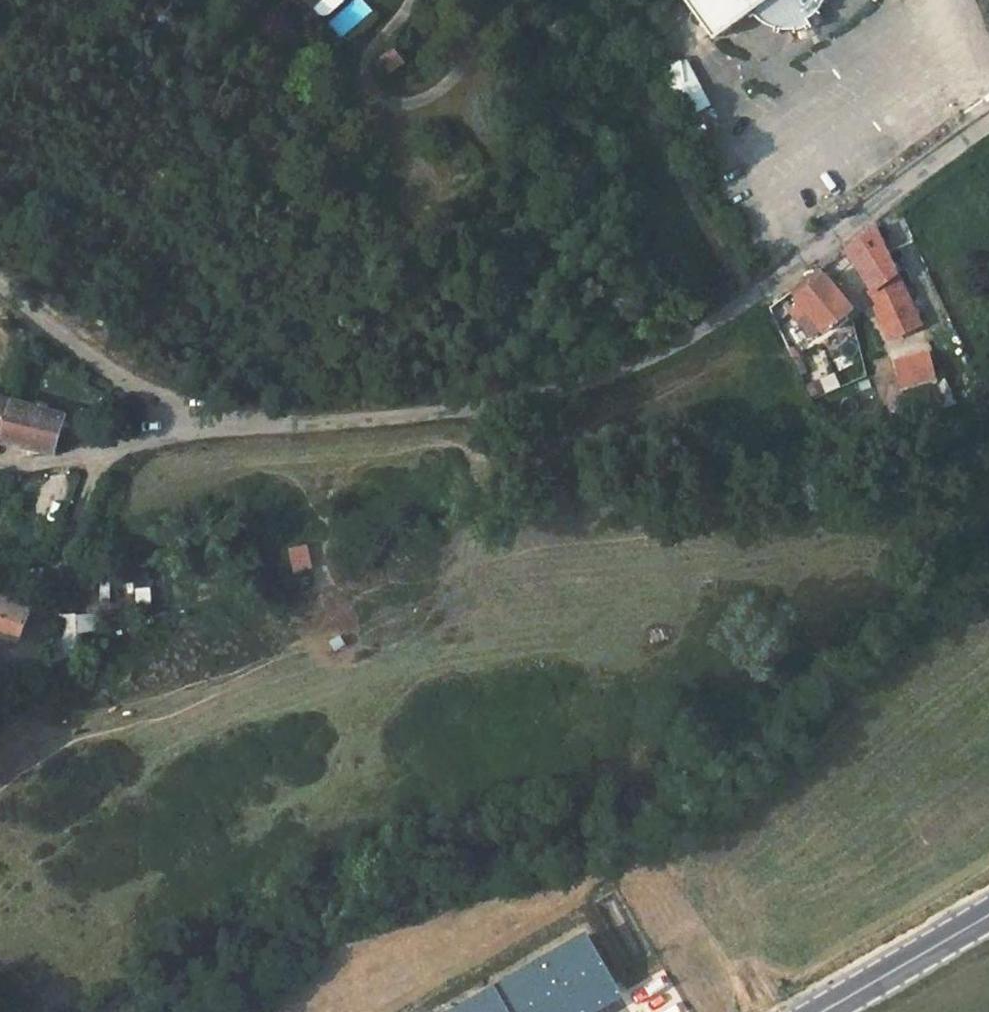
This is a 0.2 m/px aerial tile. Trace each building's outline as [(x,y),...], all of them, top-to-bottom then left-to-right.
[(312,5),(320,14),(328,14),(344,0),(307,0),(312,5)] [(712,39),(750,11),(754,16),(763,23),(774,28),(780,29),(792,29),(809,24),(807,19),(812,15),(821,6),(824,1),(824,0),(685,0),(712,39)] [(393,50),(380,58),(388,71),(401,63),(393,50)] [(681,60),(665,64),(667,81),(663,83),(683,118),(709,105),(693,76),(685,79),(681,60)] [(578,110),(587,105),(583,98),(575,103),(578,110)] [(897,272),(877,228),(848,249),(874,290),(878,286),(897,272)] [(852,308),(821,269),(791,291),(799,300),(822,327),(825,331),(852,308)] [(908,297),(897,272),(878,286),(893,308),(908,297)] [(822,327),(799,300),(789,308),(812,336),(822,327)] [(932,365),(926,343),(890,353),(895,375),(901,373),(932,365)] [(957,404),(945,376),(935,378),(932,365),(901,373),(912,415),(957,404)] [(811,384),(814,395),(837,389),(835,378),(811,384)] [(1,441),(12,400),(0,397),(0,441),(1,441)] [(65,415),(12,400),(1,441),(23,447),(55,451),(65,415)] [(51,548),(65,511),(46,503),(31,541),(51,548)] [(150,588),(134,589),(135,607),(152,606),(150,588)] [(19,639),(31,608),(0,595),(0,634),(19,639)] [(93,643),(91,614),(77,615),(79,644),(93,643)] [(46,650),(52,666),(67,661),(61,645),(46,650)] [(454,1011),(606,1011),(627,1000),(589,935),(454,1011)]
